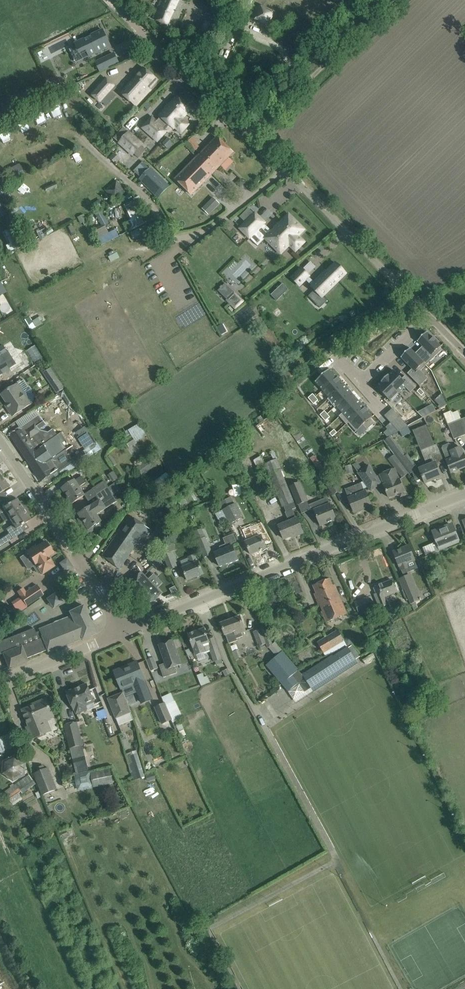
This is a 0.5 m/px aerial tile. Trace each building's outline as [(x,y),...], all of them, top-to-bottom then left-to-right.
[(153,19),(172,30),(182,9),(180,6),(183,0),(161,0),(153,19)] [(278,15),(258,6),(253,17),(272,26),(278,15)] [(206,19),(196,42),(209,48),(219,24),(206,19)] [(85,50),(88,57),(111,46),(103,30),(75,43),(80,53),(85,50)] [(188,42),(183,38),(179,44),(184,48),(188,42)] [(100,71),(118,63),(114,54),(96,62),(100,71)] [(221,60),(208,54),(205,60),(218,66),(221,60)] [(121,93),(136,106),(151,90),(149,88),(157,79),(144,67),(121,93)] [(116,88),(105,78),(91,94),(102,104),(116,88)] [(190,110),(177,98),(159,118),(160,119),(156,122),(152,119),(143,128),(158,141),(166,131),(166,130),(170,125),(173,128),(175,127),(181,133),(188,125),(182,119),(190,110)] [(118,143),(133,157),(144,144),(135,135),(134,136),(130,132),(131,132),(129,130),(118,143)] [(192,195),(226,160),(233,153),(217,138),(176,179),(192,195)] [(191,138),(184,145),(193,153),(200,147),(191,138)] [(139,179),(159,199),(170,186),(151,167),(150,169),(143,162),(134,171),(141,177),(139,179)] [(16,171),(6,176),(9,182),(23,175),(20,169),(16,171)] [(241,178),(236,183),(240,188),(245,183),(241,178)] [(106,189),(114,201),(126,192),(118,180),(106,189)] [(214,198),(207,205),(212,211),(219,204),(214,198)] [(146,223),(138,208),(128,212),(132,220),(123,224),(127,232),(146,223)] [(109,223),(102,211),(96,215),(102,227),(109,223)] [(265,223),(255,213),(240,229),(250,238),(258,230),(265,223)] [(84,215),(78,218),(81,224),(83,223),(87,221),(84,215)] [(265,223),(258,230),(266,238),(265,239),(281,254),(290,245),(296,251),(304,242),(298,237),(305,230),(289,215),(273,231),(265,223)] [(102,245),(120,236),(116,229),(109,232),(106,226),(95,231),(102,245)] [(345,271),(334,260),(322,274),(320,273),(313,281),(314,282),(311,286),(322,296),(345,271)] [(299,285),(309,275),(300,268),(291,278),(299,285)] [(221,288),(218,290),(235,308),(242,301),(225,283),(222,286),(220,287),(221,288)] [(283,284),(277,289),(283,295),(289,290),(283,284)] [(26,319),(32,330),(36,327),(30,316),(26,319)] [(423,346),(415,353),(424,362),(431,355),(432,355),(441,346),(427,332),(418,341),(423,346)] [(27,350),(35,362),(44,356),(35,344),(27,350)] [(3,374),(10,369),(6,363),(3,358),(8,355),(3,346),(0,348),(0,376),(3,374)] [(410,348),(401,357),(412,369),(407,373),(418,385),(427,377),(418,368),(424,362),(415,353),(410,348)] [(51,367),(44,372),(56,393),(64,389),(51,367)] [(330,369),(315,382),(322,390),(337,377),(330,369)] [(393,370),(385,379),(399,393),(405,387),(410,393),(416,387),(405,376),(402,379),(393,370)] [(337,377),(322,390),(329,398),(344,385),(337,377)] [(385,379),(376,387),(390,401),(399,393),(385,379)] [(24,380),(19,384),(2,395),(10,407),(8,408),(13,416),(32,403),(27,397),(33,393),(33,391),(30,386),(29,386),(24,380)] [(344,385),(329,398),(336,406),(351,392),(344,385)] [(64,390),(59,394),(61,399),(64,397),(69,405),(73,403),(64,390)] [(351,392),(336,406),(343,413),(358,400),(351,392)] [(358,400),(343,413),(349,421),(364,408),(358,400)] [(286,409),(281,403),(273,409),(278,415),(286,409)] [(364,408),(349,421),(357,430),(364,425),(367,429),(375,423),(371,418),(373,417),(364,408)] [(281,425),(270,409),(255,421),(257,424),(258,425),(256,427),(264,437),(281,425)] [(462,436),(464,435),(464,420),(464,418),(460,420),(457,411),(453,413),(462,436)] [(462,436),(453,413),(452,413),(451,412),(444,415),(448,425),(454,439),(462,436)] [(65,474),(88,458),(102,449),(97,441),(82,451),(78,443),(75,445),(65,431),(58,436),(47,419),(43,421),(39,416),(21,428),(22,430),(12,437),(42,481),(61,468),(65,474)] [(60,432),(67,429),(64,422),(57,425),(60,432)] [(84,437),(88,434),(90,432),(86,426),(84,422),(77,426),(80,430),(77,432),(81,439),(84,437)] [(425,425),(412,430),(427,466),(420,469),(423,478),(425,483),(441,477),(437,466),(445,463),(437,445),(435,446),(426,424),(425,425)] [(392,435),(385,441),(387,444),(394,454),(394,455),(406,472),(416,464),(408,454),(406,455),(394,439),(392,435)] [(129,448),(136,444),(132,438),(126,442),(129,448)] [(444,454),(452,473),(464,467),(464,456),(464,454),(461,447),(453,451),(444,454)] [(117,464),(111,455),(107,458),(113,466),(117,464)] [(330,478),(320,463),(315,466),(325,481),(330,478)] [(371,491),(384,482),(385,485),(384,485),(389,498),(405,492),(400,479),(399,479),(395,469),(381,475),(377,476),(369,465),(359,472),(371,491)] [(280,469),(269,474),(272,483),(284,478),(280,469)] [(113,482),(119,478),(115,471),(108,475),(113,482)] [(72,503),(81,498),(85,496),(79,487),(86,483),(82,476),(75,481),(71,483),(63,488),(72,503)] [(2,477),(0,478),(0,493),(9,487),(2,477)] [(333,478),(326,483),(334,495),(341,491),(333,478)] [(108,488),(108,487),(104,481),(92,489),(97,496),(108,488)] [(116,482),(108,487),(108,488),(112,493),(120,488),(116,482)] [(307,501),(299,482),(290,486),(298,505),(307,501)] [(345,490),(349,499),(355,512),(371,505),(366,492),(365,492),(361,483),(354,486),(345,490)] [(287,484),(275,489),(283,507),(284,507),(294,502),(287,484)] [(117,501),(112,493),(108,488),(97,496),(100,501),(79,514),(84,522),(82,526),(88,535),(94,530),(97,535),(108,528),(107,526),(109,524),(105,518),(101,521),(97,514),(117,501)] [(243,518),(235,504),(231,497),(219,503),(223,510),(231,524),(243,518)] [(0,510),(0,516),(4,522),(10,519),(26,507),(22,502),(21,502),(20,502),(17,498),(9,504),(3,508),(0,510)] [(322,507),(314,510),(321,526),(337,520),(330,504),(327,498),(320,501),(322,507)] [(0,540),(0,547),(13,539),(12,537),(19,532),(17,529),(25,523),(31,519),(28,515),(30,515),(30,513),(26,508),(27,508),(26,507),(10,519),(14,525),(6,530),(9,534),(7,535),(0,540)] [(283,524),(279,526),(284,539),(296,535),(296,536),(303,533),(297,518),(296,519),(293,509),(286,512),(285,513),(289,522),(283,524)] [(159,533),(164,540),(177,530),(169,515),(162,519),(166,527),(159,533)] [(143,540),(145,542),(152,532),(130,516),(103,556),(120,569),(143,540)] [(433,531),(436,541),(440,550),(460,542),(452,524),(433,531)] [(251,555),(267,548),(261,536),(257,526),(250,529),(253,539),(246,542),(251,555)] [(212,554),(203,532),(195,535),(205,558),(212,554)] [(220,546),(221,550),(215,553),(220,567),(230,563),(238,560),(235,551),(232,546),(233,546),(233,543),(237,541),(234,534),(224,538),(226,544),(220,546)] [(36,545),(26,551),(35,565),(36,565),(42,574),(54,566),(48,557),(54,553),(46,541),(37,547),(36,545)] [(170,553),(176,550),(174,544),(161,549),(170,570),(177,567),(170,553)] [(409,546),(394,552),(400,566),(402,570),(403,575),(418,569),(415,560),(409,546)] [(156,550),(147,558),(157,569),(163,564),(156,550)] [(188,581),(203,574),(198,562),(195,555),(188,557),(191,565),(183,568),(188,581)] [(72,567),(67,559),(61,564),(66,571),(72,567)] [(162,594),(141,572),(125,587),(146,609),(162,594)] [(411,575),(400,579),(405,589),(414,610),(418,608),(416,603),(421,601),(411,575)] [(319,605),(340,596),(335,585),(333,586),(330,579),(313,586),(316,593),(315,594),(318,603),(319,605)] [(376,594),(374,595),(379,608),(385,606),(383,598),(397,592),(392,580),(374,587),(376,594)] [(23,587),(17,592),(27,606),(44,595),(37,585),(26,592),(23,587)] [(409,600),(410,603),(407,604),(410,612),(414,610),(405,589),(402,590),(407,601),(409,600)] [(55,592),(46,599),(53,608),(62,601),(55,592)] [(347,614),(340,596),(319,605),(319,606),(321,605),(324,611),(322,611),(326,622),(347,614)] [(360,614),(373,609),(368,597),(355,602),(360,614)] [(82,606),(74,610),(69,612),(71,616),(55,623),(38,629),(40,634),(37,635),(34,628),(0,642),(0,650),(2,650),(9,669),(28,661),(26,658),(47,650),(48,653),(82,639),(82,640),(96,633),(83,605),(82,606)] [(243,636),(242,633),(246,631),(240,616),(221,623),(225,633),(226,635),(229,644),(238,641),(237,639),(243,636)] [(222,659),(214,636),(208,639),(205,629),(189,635),(192,644),(194,648),(194,647),(196,655),(203,653),(203,654),(211,651),(214,662),(215,661),(216,664),(222,662),(220,660),(222,659)] [(259,647),(267,644),(261,629),(254,632),(259,647)] [(348,646),(338,630),(318,642),(326,656),(348,646)] [(173,640),(159,645),(166,663),(160,665),(164,678),(177,673),(175,667),(181,665),(173,640)] [(269,647),(277,657),(283,652),(275,642),(269,647)] [(311,689),(356,660),(360,657),(357,653),(351,646),(334,657),(333,656),(302,675),(283,652),(277,657),(267,665),(289,692),(299,683),(308,684),(311,689)] [(154,657),(147,659),(152,671),(158,669),(154,657)] [(140,703),(152,699),(137,662),(129,665),(129,667),(115,673),(121,689),(133,684),(140,703)] [(178,684),(188,680),(185,673),(175,677),(178,684)] [(203,673),(197,675),(200,681),(205,679),(203,673)] [(88,709),(87,705),(94,702),(87,684),(67,693),(74,710),(75,710),(76,714),(88,709)] [(123,693),(108,699),(119,726),(134,720),(123,693)] [(171,693),(162,697),(164,703),(172,720),(173,723),(183,718),(175,702),(171,693)] [(27,728),(31,737),(32,739),(51,731),(45,718),(52,715),(50,710),(47,701),(23,711),(30,727),(27,728)] [(172,720),(164,703),(155,707),(162,724),(172,720)] [(77,722),(64,725),(70,749),(83,746),(77,722)] [(185,730),(182,723),(177,725),(179,732),(177,733),(180,738),(186,735),(184,730),(185,730)] [(0,738),(0,753),(15,746),(10,734),(0,738)] [(145,773),(139,752),(129,756),(134,768),(131,769),(133,777),(145,773)] [(29,774),(26,776),(27,763),(16,755),(3,761),(2,775),(14,782),(24,778),(6,791),(12,803),(36,784),(29,774)] [(86,756),(72,759),(76,774),(90,771),(86,756)] [(48,767),(34,773),(42,795),(57,789),(48,767)] [(155,771),(146,774),(149,782),(157,779),(155,771)] [(76,774),(77,781),(74,782),(75,788),(92,785),(90,772),(76,774)]
